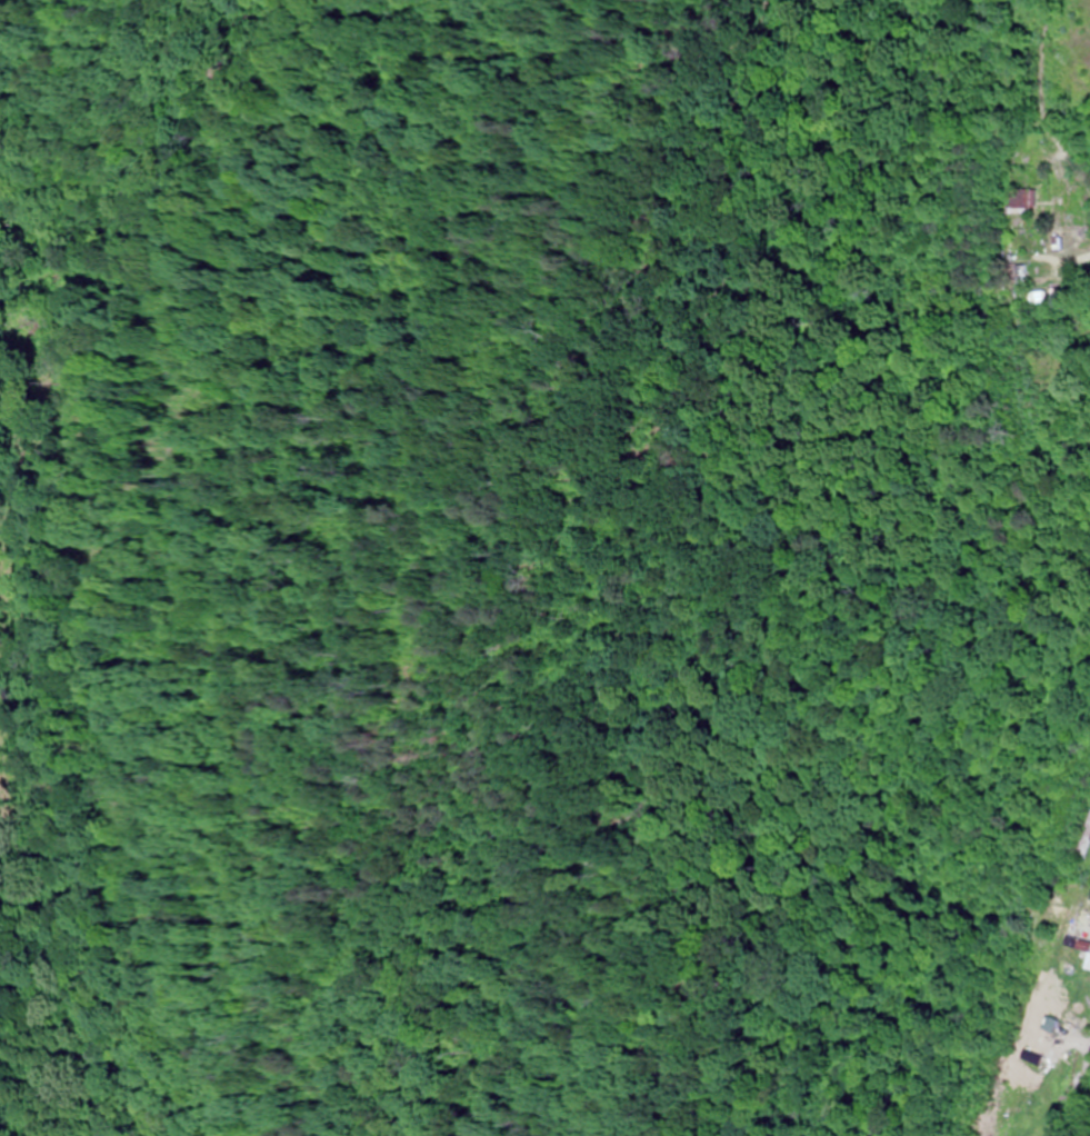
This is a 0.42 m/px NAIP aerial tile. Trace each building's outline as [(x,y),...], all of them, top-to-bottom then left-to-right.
[(1036,190),(999,190),(999,215),(1036,215),(1036,190)] [(1005,267),(1008,299),(1025,298),(1026,306),(1044,305),(1044,292),(1025,293),(1023,266),(1005,267)] [(1088,860),(1089,855),(1089,818),(1077,857),(1088,860)] [(1069,938),(1067,949),(1089,953),(1089,942),(1069,938)]
